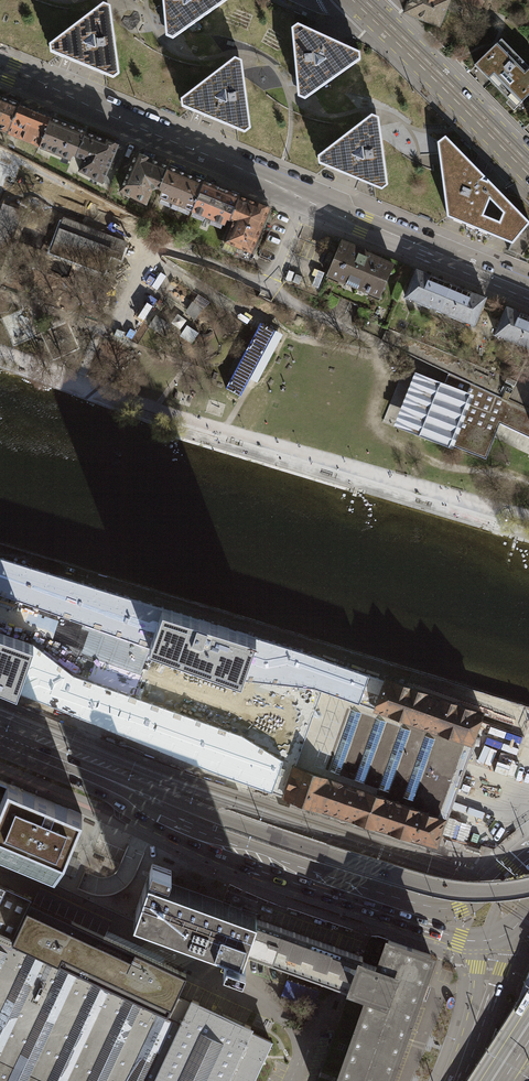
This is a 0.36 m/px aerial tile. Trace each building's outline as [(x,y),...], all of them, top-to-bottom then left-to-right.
[(164,36),(171,39),(226,0),(160,0),(164,36)] [(405,13),(438,26),(449,0),(410,0),(405,13)] [(101,3),(47,44),(48,52),(110,78),(117,73),(109,6),(101,3)] [(296,24),(289,29),(295,95),(303,99),(358,59),(358,52),(296,24)] [(473,65),(514,107),(528,92),(528,69),(499,39),(473,65)] [(232,58),(179,98),(180,107),(242,133),(248,128),(240,61),(232,58)] [(6,133),(17,105),(0,98),(0,131),(6,133)] [(49,118),(17,105),(6,133),(37,146),(49,118)] [(370,114),(315,155),(316,163),(380,189),(386,184),(377,117),(370,114)] [(84,133),(49,118),(37,146),(37,147),(69,160),(71,155),(74,157),(84,133)] [(115,146),(84,133),(74,157),(81,160),(77,170),(100,182),(115,146)] [(435,142),(445,216),(510,243),(528,224),(528,220),(443,134),(435,142)] [(154,188),(157,189),(166,167),(134,154),(119,190),(144,203),(149,189),(154,188)] [(202,181),(166,167),(157,189),(160,190),(156,197),(190,211),(202,181)] [(237,196),(202,181),(190,211),(223,225),(225,219),(228,220),(237,196)] [(267,208),(237,196),(228,220),(231,222),(223,241),(250,252),(267,208)] [(2,204),(0,208),(0,259),(19,210),(2,204)] [(93,232),(61,220),(49,252),(61,256),(101,271),(107,254),(118,258),(123,243),(93,232)] [(391,264),(340,241),(325,275),(377,296),(391,264)] [(402,297),(436,311),(448,282),(414,268),(402,297)] [(484,297),(448,282),(436,311),(472,326),(484,297)] [(202,308),(192,301),(184,312),(195,319),(202,308)] [(524,348),(528,337),(528,316),(502,304),(490,333),(524,348)] [(171,325),(155,315),(148,326),(164,336),(171,325)] [(261,323),(227,388),(241,396),(275,330),(261,323)] [(198,333),(186,325),(179,335),(191,343),(198,333)] [(474,394),(445,383),(415,371),(393,425),(452,448),(453,445),(474,394)] [(445,383),(474,394),(453,445),(486,458),(500,423),(528,437),(528,412),(448,373),(445,383)] [(376,708),(384,685),(300,655),(0,549),(0,691),(214,767),(263,784),(285,792),(295,766),(322,689),(376,708)] [(386,678),(384,685),(376,708),(423,725),(434,695),(415,689),(414,686),(409,685),(406,685),(386,678)] [(322,689),(295,766),(352,786),(396,802),(444,819),(446,812),(449,803),(453,794),(456,785),(459,776),(462,767),(471,742),(423,725),(376,708),(322,689)] [(423,725),(471,742),(482,712),(462,705),(461,703),(456,701),(453,702),(434,695),(423,725)] [(295,766),(285,792),(314,806),(314,805),(343,815),(352,786),(295,766)] [(0,780),(0,858),(54,880),(82,814),(69,809),(59,805),(7,783),(0,780)] [(396,802),(352,786),(343,815),(344,817),(350,819),(353,818),(377,826),(379,828),(385,830),(387,829),(396,802)] [(444,819),(396,802),(387,829),(414,837),(415,839),(421,841),(424,840),(436,844),(444,819)] [(152,863),(149,872),(168,879),(171,870),(152,863)] [(233,953),(242,956),(243,953),(243,952),(255,918),(255,917),(256,917),(257,914),(242,909),(243,905),(237,903),(231,901),(230,905),(154,878),(153,881),(149,879),(150,876),(148,875),(133,917),(228,951),(229,948),(234,949),(233,953)] [(0,885),(0,1080),(251,1080),(270,1040),(249,1031),(251,1026),(192,999),(191,1002),(182,1021),(12,942),(31,901),(32,900),(0,885)] [(32,901),(162,962),(165,956),(107,930),(111,921),(39,887),(32,901)] [(230,891),(227,899),(231,901),(237,903),(243,905),(255,909),(258,901),(230,891)] [(162,962),(32,901),(31,901),(12,942),(182,1021),(191,1002),(176,995),(186,973),(162,962)] [(431,954),(388,939),(378,967),(361,961),(363,956),(255,918),(243,952),(351,990),(352,986),(369,992),(337,1080),(385,1080),(431,954)] [(246,961),(226,954),(223,963),(242,970),(246,961)]
